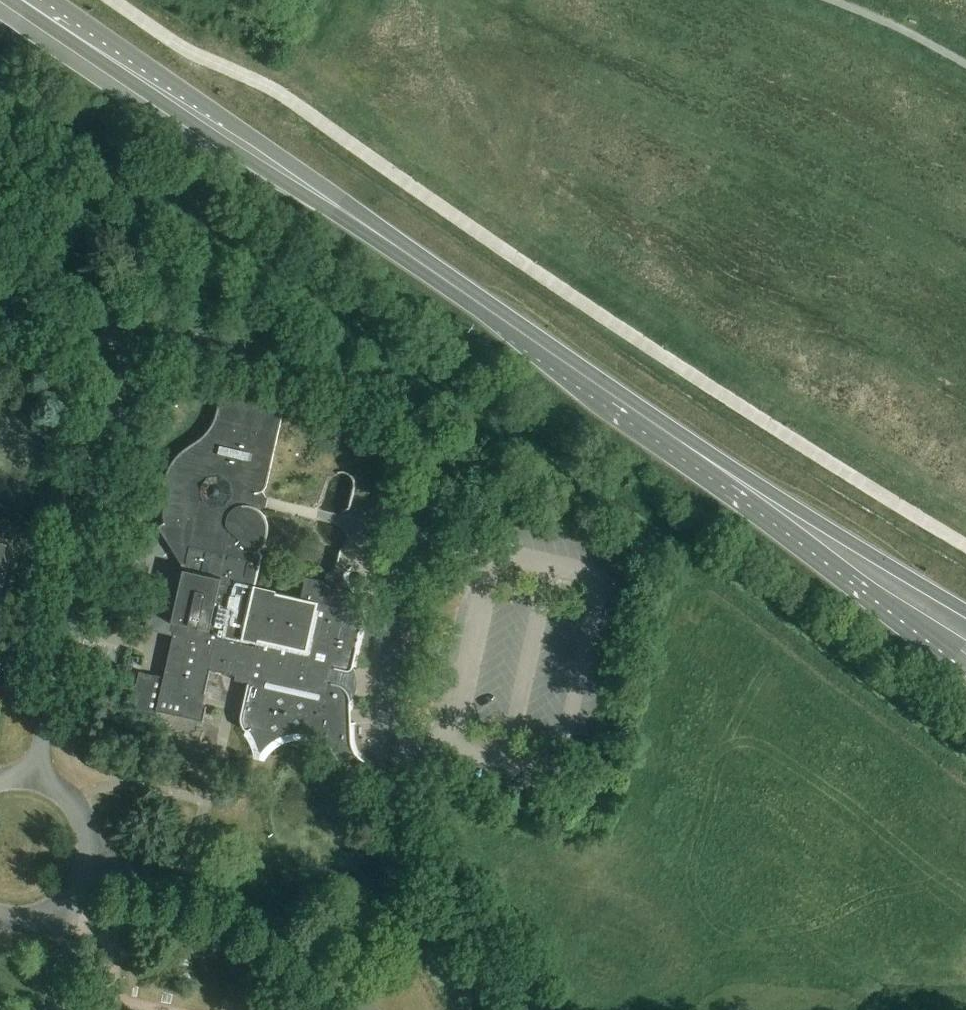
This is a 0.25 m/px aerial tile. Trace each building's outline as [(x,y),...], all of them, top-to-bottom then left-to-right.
[(329,748),(342,769),(343,768),(340,763),(353,754),(355,757),(357,759),(359,761),(361,762),(362,763),(365,765),(368,766),(369,766),(370,767),(371,765),(367,764),(363,763),(362,761),(360,760),(357,758),(356,755),(355,754),(354,753),(353,751),(352,749),(352,747),(351,745),(351,743),(350,726),(354,726),(354,724),(350,724),(350,704),(351,702),(352,699),(354,697),(355,695),(355,693),(356,690),(356,688),(357,686),(356,682),(356,680),(356,677),(355,675),(354,673),(352,669),(363,622),(363,620),(363,619),(362,618),(361,617),(360,616),(358,616),(359,612),(360,611),(361,611),(361,610),(361,609),(361,608),(344,581),(343,580),(343,578),(343,577),(344,576),(344,575),(345,575),(350,571),(350,570),(346,572),(343,568),(337,566),(341,550),(340,550),(335,569),(335,570),(334,571),(333,572),(328,575),(327,576),(326,577),(325,578),(325,579),(325,580),(325,581),(325,582),(326,583),(327,584),(324,586),(323,585),(321,584),(305,580),(304,580),(303,579),(302,578),(300,575),(299,576),(301,579),(303,581),(304,582),(300,601),(255,590),(262,557),(260,553),(262,550),(263,548),(265,546),(266,543),(267,541),(267,539),(268,537),(268,533),(268,531),(268,527),(267,524),(266,521),(265,519),(264,517),(262,515),(260,513),(257,510),(262,506),(261,499),(259,495),(260,495),(262,494),(263,493),(264,491),(265,490),(266,489),(267,488),(267,486),(267,485),(283,413),(284,411),(283,409),(283,407),(282,406),(282,405),(281,403),(279,402),(278,401),(277,400),(275,399),(271,399),(269,399),(267,400),(266,400),(265,401),(264,402),(262,401),(260,399),(257,398),(255,397),(251,397),(249,397),(246,397),(243,397),(241,395),(240,394),(239,393),(238,392),(236,391),(235,390),(233,390),(232,390),(230,390),(228,391),(225,392),(224,393),(222,395),(221,396),(220,398),(215,419),(215,421),(213,424),(212,427),(209,431),(207,434),(202,439),(199,441),(195,444),(187,449),(185,451),(181,454),(177,458),(175,460),(173,463),(171,466),(170,469),(167,473),(166,476),(165,480),(165,481),(161,495),(161,496),(161,499),(162,501),(162,503),(163,504),(162,506),(162,508),(161,510),(161,512),(160,514),(160,515),(160,518),(161,521),(161,524),(162,526),(160,527),(159,527),(159,528),(159,529),(159,530),(159,531),(182,566),(181,566),(181,567),(182,568),(183,569),(185,569),(173,624),(176,624),(164,679),(141,673),(131,712),(158,718),(159,712),(203,723),(206,707),(202,706),(210,671),(235,677),(234,682),(248,685),(241,717),(241,718),(241,720),(241,722),(241,723),(241,725),(242,728),(244,730),(244,731),(246,732),(247,732),(249,732),(250,731),(252,734),(253,735),(255,738),(257,742),(258,743),(258,746),(259,747),(260,750),(260,753),(260,754),(262,752),(263,751),(265,749),(269,745),(273,742),(275,741),(277,740),(282,738),(287,736),(292,735),(294,735),(297,735),(302,735),(307,735),(312,736),(317,738),(321,740),(326,743),(325,743),(325,744),(325,745),(326,745),(326,746),(328,747),(329,748)]
